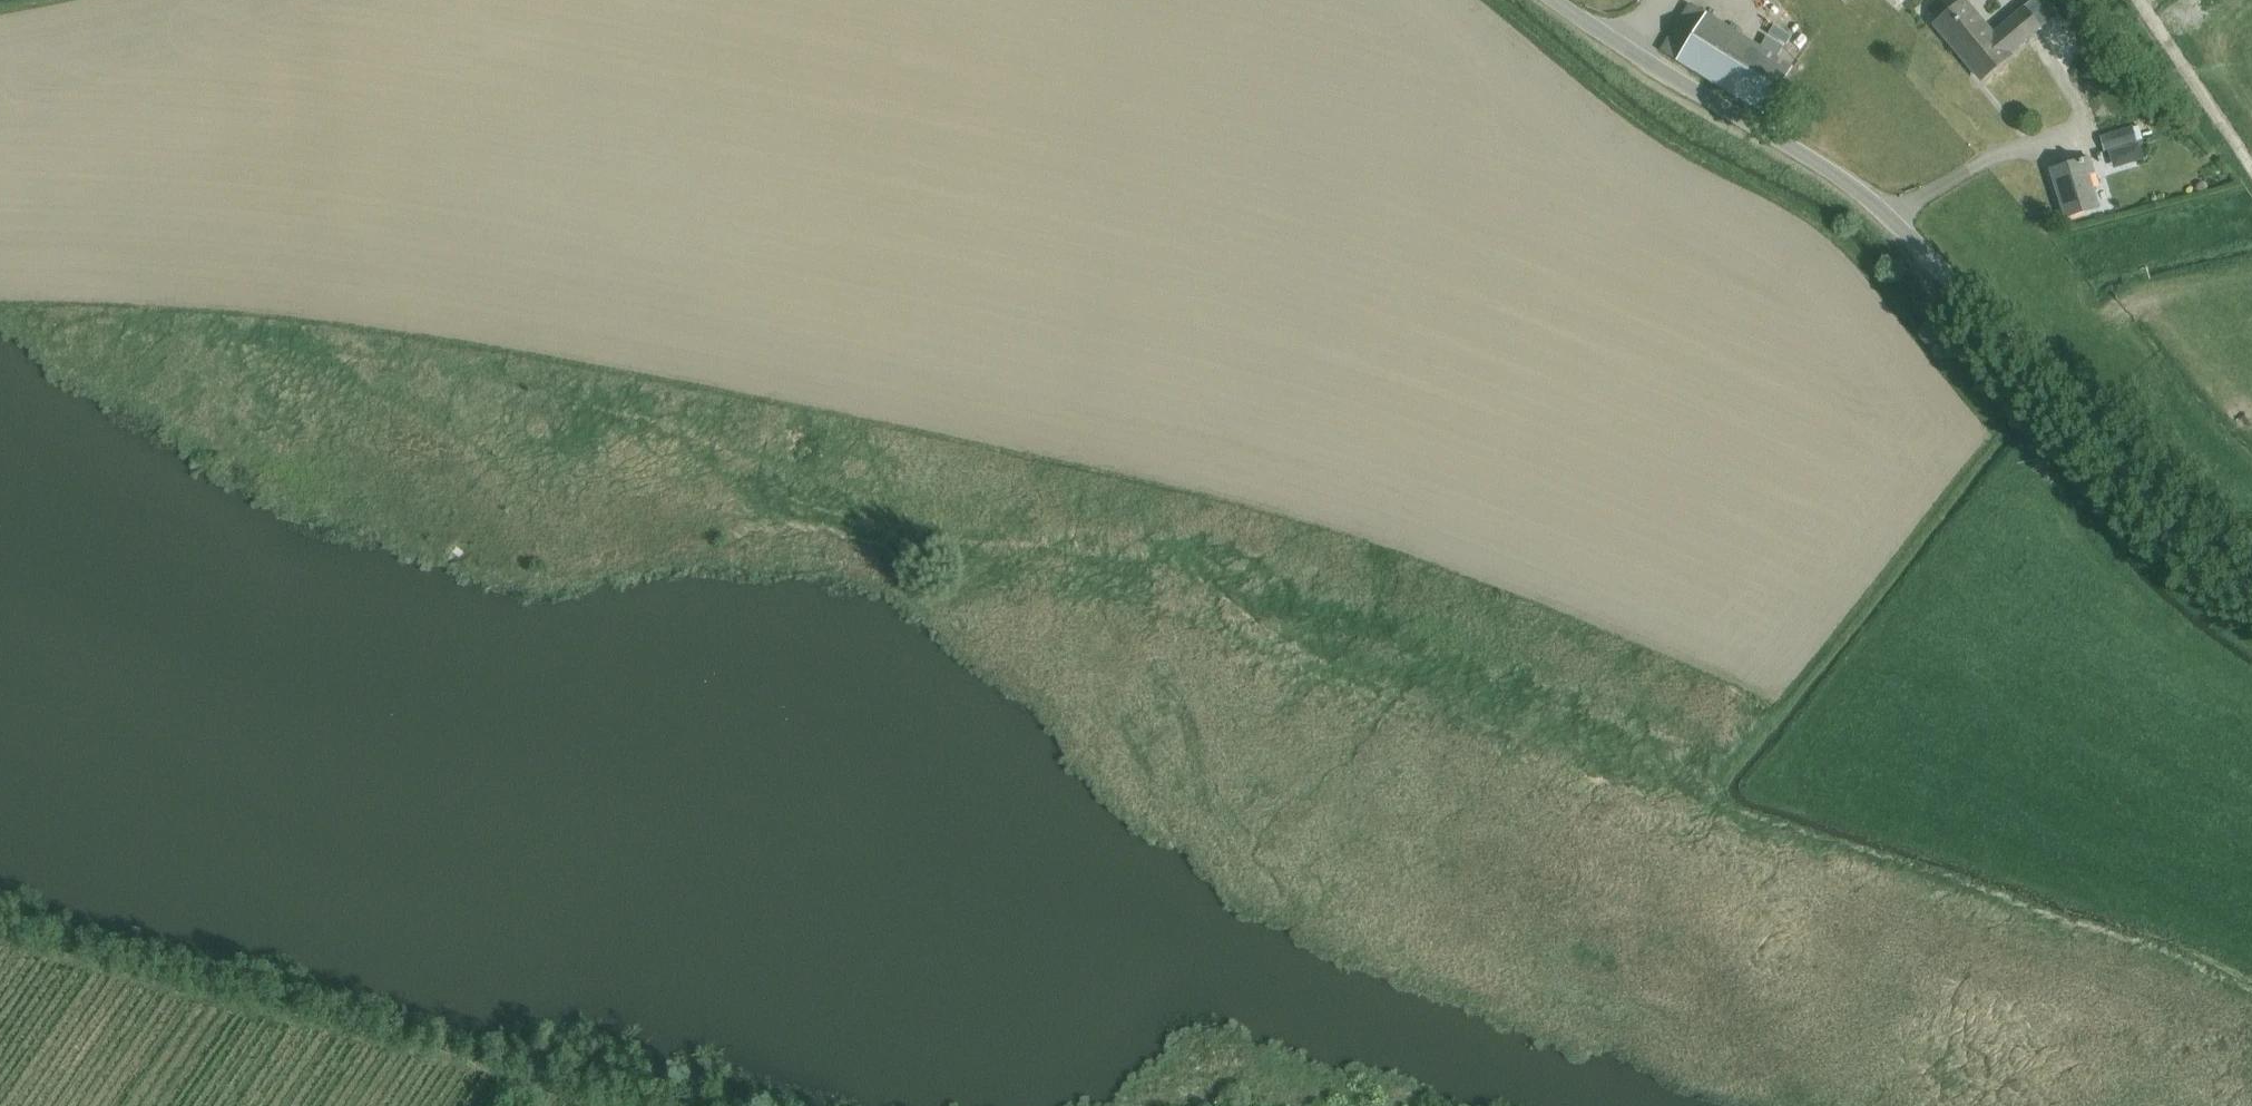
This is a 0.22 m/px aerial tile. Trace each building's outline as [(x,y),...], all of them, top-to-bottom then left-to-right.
[(2023,10),(2032,21),(2039,29),(2054,16),(2041,0),(2035,0),(2023,10)] [(2008,55),(2039,29),(2032,21),(2023,10),(1992,36),(1964,3),(1936,26),(1980,80),(2008,56),(2008,55)] [(1763,116),(1792,69),(1689,5),(1660,52),(1763,116)] [(2132,128),(2099,138),(2103,152),(2137,142),(2132,128)] [(2089,159),(2050,171),(2065,219),(2098,209),(2088,175),(2094,173),(2089,159)]
